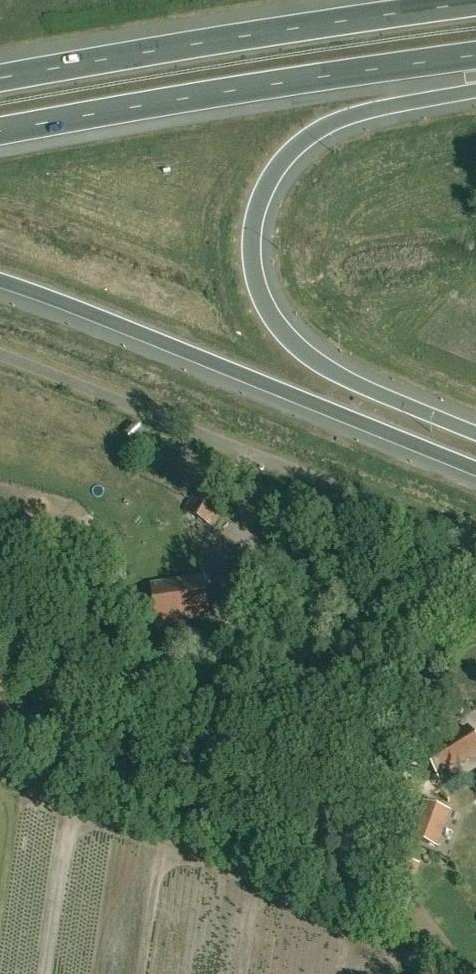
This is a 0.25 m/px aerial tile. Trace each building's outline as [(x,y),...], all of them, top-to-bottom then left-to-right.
[(214,528),(228,503),(196,485),(182,510),(214,528)] [(157,624),(209,616),(203,577),(152,584),(157,624)] [(475,753),(475,741),(468,729),(426,756),(439,777),(475,753)] [(439,848),(452,811),(423,801),(411,838),(439,848)]
